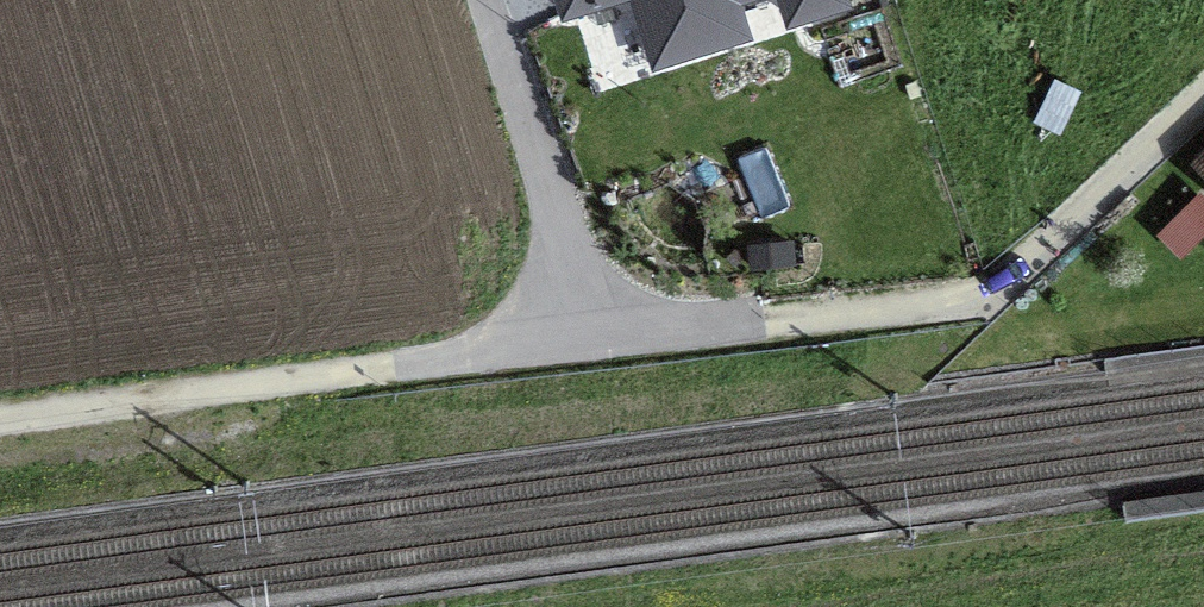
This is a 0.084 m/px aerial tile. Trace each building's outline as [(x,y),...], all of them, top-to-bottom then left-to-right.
[(562,14),(609,0),(558,0),(562,14)] [(652,64),(751,33),(740,0),(632,0),(652,64)] [(787,23),(854,2),(853,0),(780,0),(787,23)]
